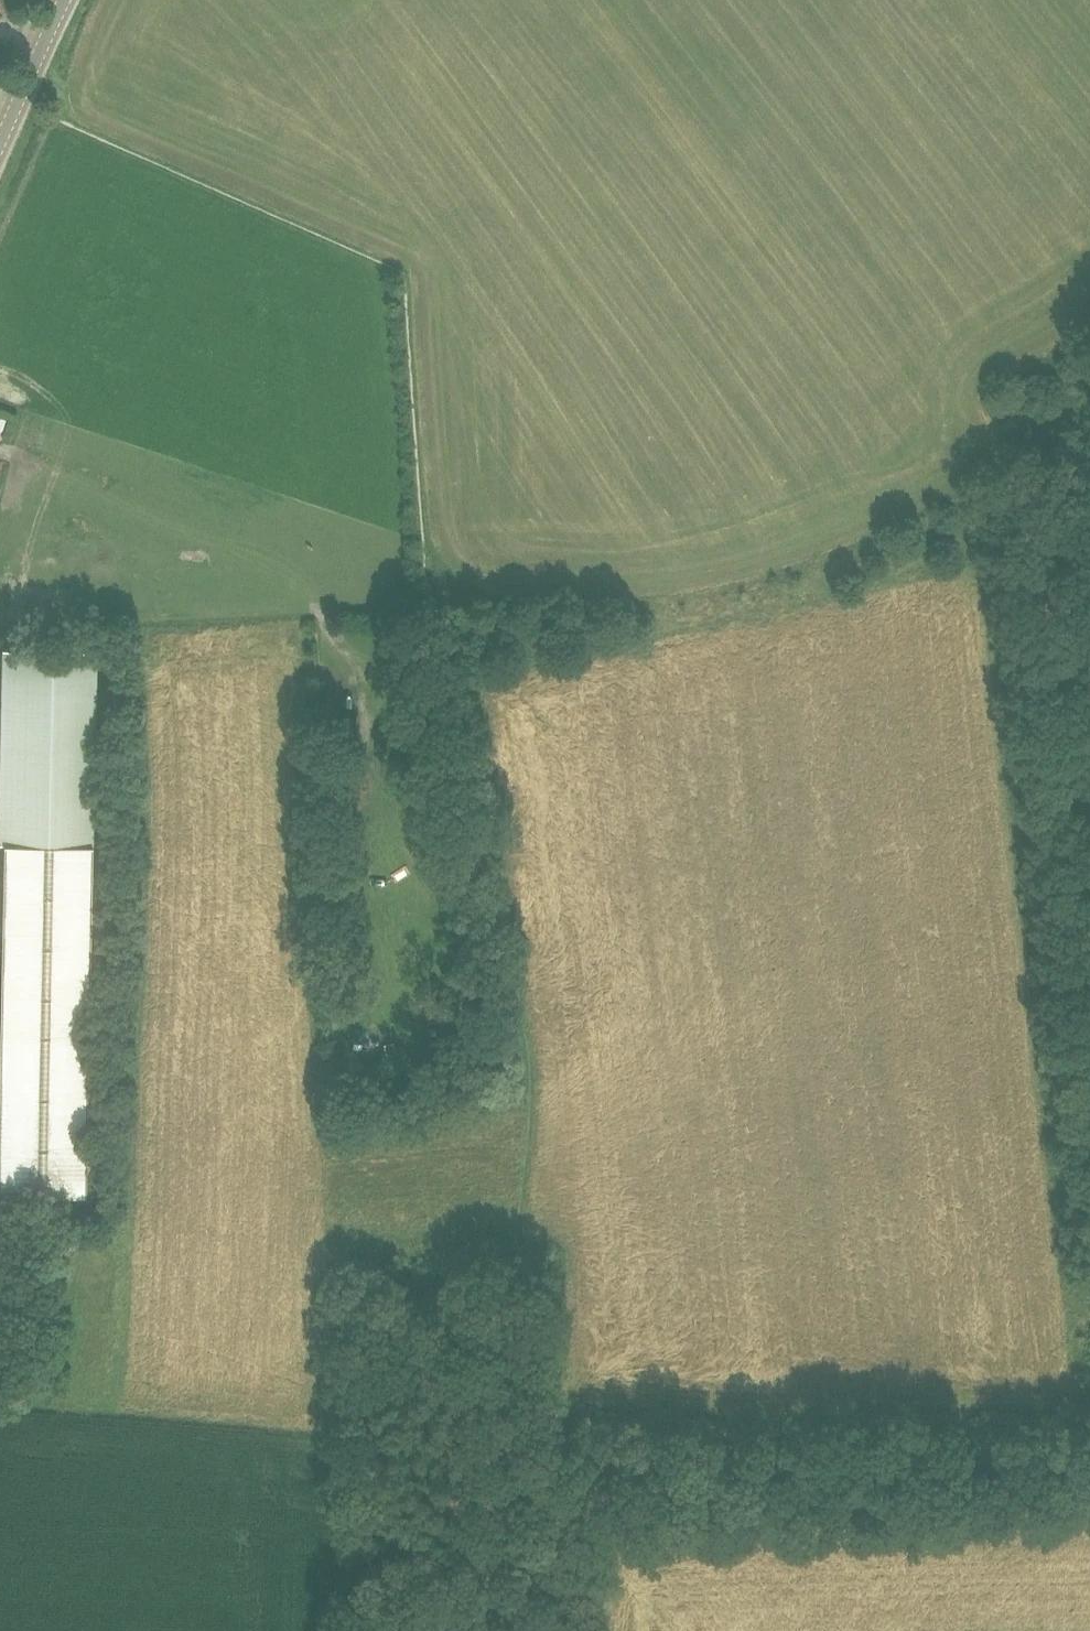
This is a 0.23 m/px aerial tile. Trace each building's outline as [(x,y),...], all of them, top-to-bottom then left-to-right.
[(87,1196),(98,650),(3,648),(0,819),(0,843),(5,843),(3,947),(0,947),(0,1194),(87,1196)]
